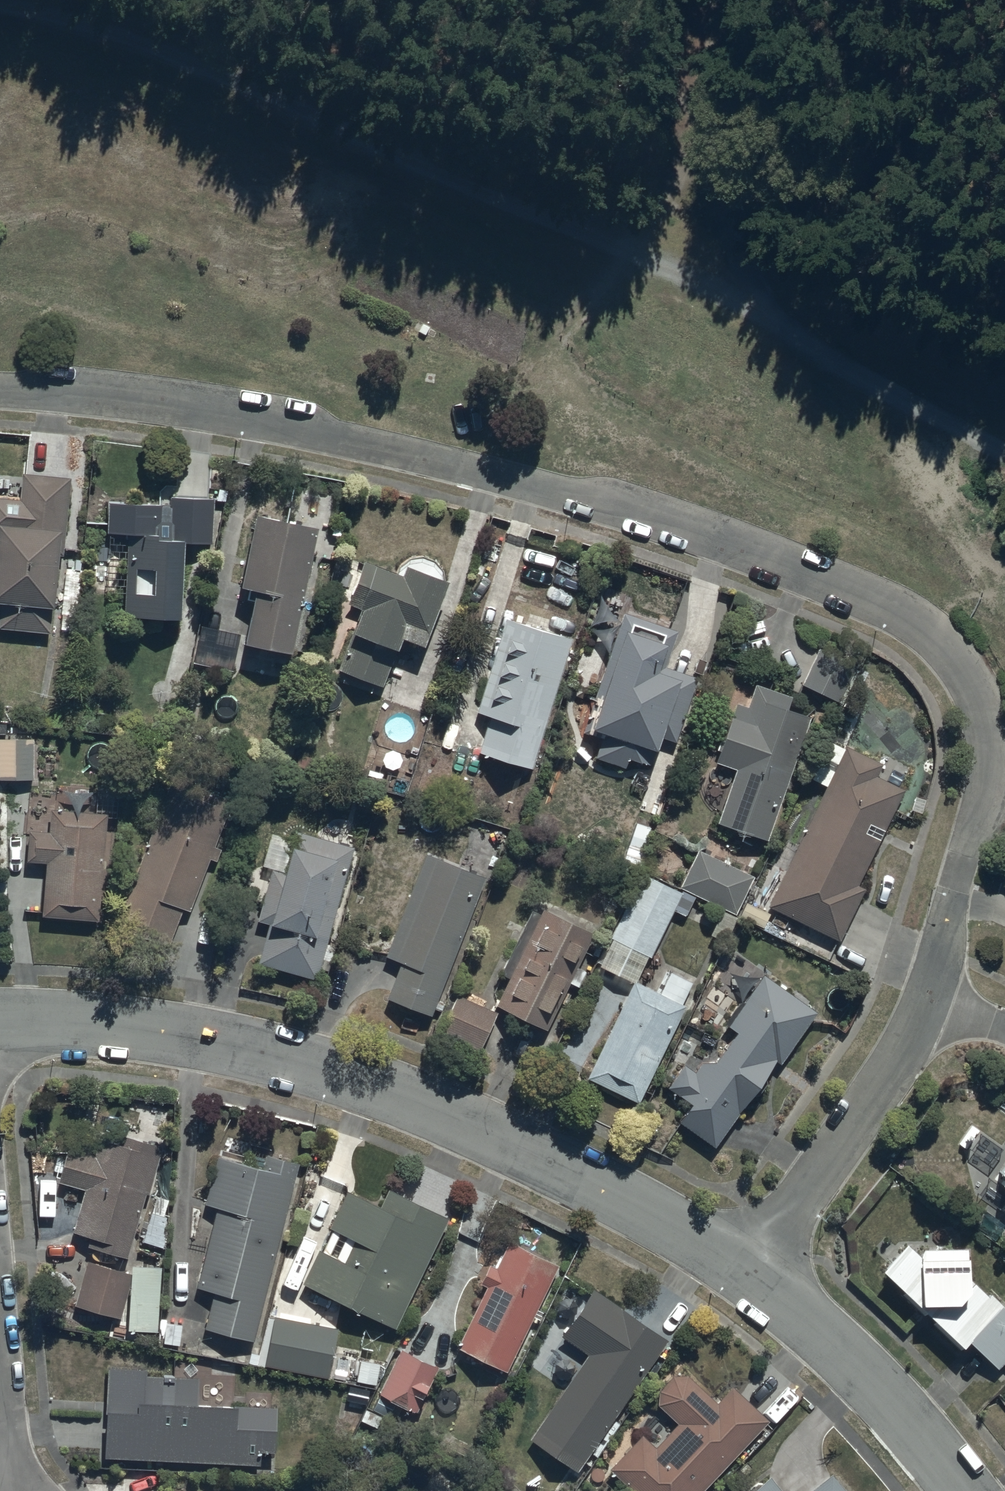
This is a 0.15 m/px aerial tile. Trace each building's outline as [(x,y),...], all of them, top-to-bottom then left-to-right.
[(20,479),(18,504),(0,503),(0,613),(0,616),(0,633),(50,637),(51,617),(55,617),(61,539),(65,539),(69,483),(20,479)] [(124,623),(180,626),(183,549),(213,550),(215,502),(165,500),(164,510),(109,507),(107,540),(128,541),(124,623)] [(318,528),(255,517),(242,593),(257,596),(247,648),(258,651),(257,656),(268,658),(270,650),(292,655),(318,528)] [(401,584),(362,569),(346,609),(362,615),(338,676),(382,694),(401,647),(423,655),(448,592),(405,575),(401,584)] [(654,760),(656,761),(662,743),(675,747),(697,681),(667,671),(679,637),(623,619),(584,737),(602,743),(595,762),(626,772),(629,763),(650,770),(654,760)] [(488,722),(477,756),(533,773),(573,644),(506,623),(476,718),(488,722)] [(856,669),(818,652),(801,689),(839,707),(856,669)] [(767,845),(810,722),(796,717),(801,705),(755,689),(747,712),(736,708),(716,766),(737,774),(718,828),(767,845)] [(0,743),(0,784),(34,784),(34,743),(0,743)] [(827,790),(769,910),(839,945),(865,893),(858,890),(905,795),(876,781),(882,769),(846,751),(845,753),(830,746),(811,782),(827,790)] [(229,805),(168,790),(120,922),(171,941),(181,913),(188,916),(208,862),(216,865),(221,852),(213,849),(229,805)] [(101,927),(109,818),(52,814),(51,826),(45,825),(44,837),(29,836),(26,867),(45,869),(40,922),(101,927)] [(268,929),(257,968),(315,986),(356,854),(295,835),(282,879),(272,876),(257,926),(268,929)] [(697,852),(678,890),(735,919),(754,881),(697,852)] [(432,1020),(485,882),(426,858),(386,963),(401,969),(387,1003),(432,1020)] [(651,962),(681,898),(641,879),(607,952),(613,955),(605,972),(636,986),(649,961),(651,962)] [(593,939),(542,915),(498,1010),(547,1033),(569,987),(579,992),(586,975),(574,969),(581,955),(585,957),(593,939)] [(668,975),(658,998),(634,988),(587,1082),(638,1107),(685,1011),(682,1010),(693,986),(668,975)] [(817,1017),(764,979),(759,986),(744,975),(732,991),(747,1002),(726,1031),(737,1038),(714,1069),(705,1063),(694,1077),(685,1070),(667,1094),(691,1112),(679,1128),(714,1153),(739,1118),(760,1095),(777,1066),(780,1068),(817,1017)] [(482,1052),(496,1016),(458,1000),(443,1036),(482,1052)] [(127,1261),(145,1200),(148,1201),(162,1153),(123,1141),(121,1148),(99,1142),(93,1160),(67,1152),(57,1187),(84,1195),(80,1208),(90,1211),(79,1247),(127,1261)] [(254,1346),(298,1169),(265,1161),(261,1173),(218,1162),(206,1209),(216,1212),(195,1294),(213,1298),(204,1333),(254,1346)] [(395,1333),(447,1222),(387,1194),(379,1211),(347,1196),(331,1230),(333,1231),(320,1257),(316,1255),(301,1288),(395,1333)] [(507,1374),(556,1272),(507,1248),(495,1274),(489,1271),(481,1289),(485,1291),(457,1350),(507,1374)] [(882,1280),(964,1358),(971,1352),(996,1375),(1004,1366),(1004,1312),(991,1299),(988,1302),(971,1286),(967,1253),(921,1253),(921,1263),(906,1252),(882,1280)] [(122,1316),(130,1278),(83,1268),(73,1312),(94,1317),(92,1327),(119,1333),(122,1316)] [(578,1475),(668,1344),(595,1294),(562,1341),(589,1359),(532,1443),(578,1475)] [(275,1320),(265,1369),(327,1382),(337,1334),(275,1320)] [(438,1372),(400,1354),(378,1399),(416,1417),(438,1372)] [(769,1424),(731,1391),(715,1408),(687,1382),(686,1382),(684,1382),(683,1381),(681,1381),(680,1381),(679,1381),(677,1382),(676,1382),(675,1382),(673,1383),(672,1383),(671,1384),(669,1384),(668,1385),(667,1386),(666,1386),(665,1387),(664,1388),(663,1389),(662,1390),(661,1392),(660,1393),(659,1394),(659,1395),(658,1397),(658,1398),(657,1399),(657,1401),(657,1402),(657,1403),(657,1405),(657,1406),(657,1408),(657,1409),(657,1410),(677,1429),(656,1452),(642,1439),(611,1473),(630,1490),(706,1490),(769,1424)] [(88,1414),(86,1462),(235,1469),(239,1400),(186,1397),(186,1404),(131,1402),(130,1416),(88,1414)] [(831,1478),(815,1490),(841,1490),(831,1478)] [(769,1482),(758,1490),(777,1490),(769,1482)]
